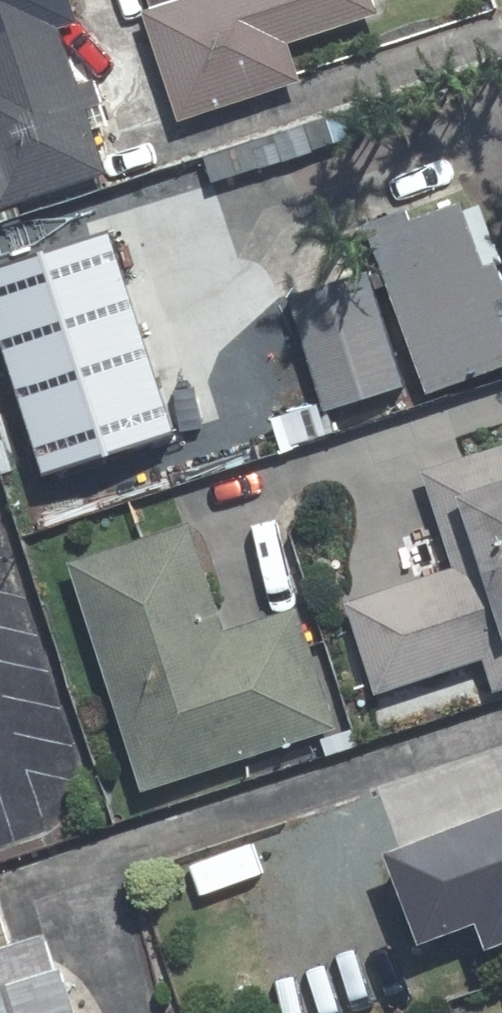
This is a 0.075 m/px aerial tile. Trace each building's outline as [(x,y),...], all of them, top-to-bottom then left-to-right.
[(9,207),(11,211),(120,176),(100,111),(112,106),(104,83),(90,88),(72,30),(88,25),(81,0),(0,0),(0,210),(9,207)] [(159,11),(195,121),(315,82),(303,43),(393,14),(388,0),(192,0),(166,8),(159,11)] [(181,170),(150,178),(158,208),(189,199),(181,170)] [(39,283),(5,292),(28,383),(176,346),(164,298),(174,295),(150,202),(26,234),(39,283)] [(384,228),(447,396),(501,376),(501,231),(494,211),(482,215),(479,206),(427,226),(423,214),(384,228)] [(385,275),(307,298),(342,415),(420,391),(385,275)] [(321,379),(296,386),(305,418),(330,409),(321,379)] [(361,605),(392,697),(500,661),(501,668),(501,454),(438,476),(469,568),(361,605)] [(87,566),(162,795),(350,733),(310,611),(238,635),(203,528),(87,566)] [(404,850),(439,941),(498,918),(501,929),(501,814),(404,850)] [(77,971),(68,974),(57,938),(0,957),(0,1012),(90,1012),(77,971)]
